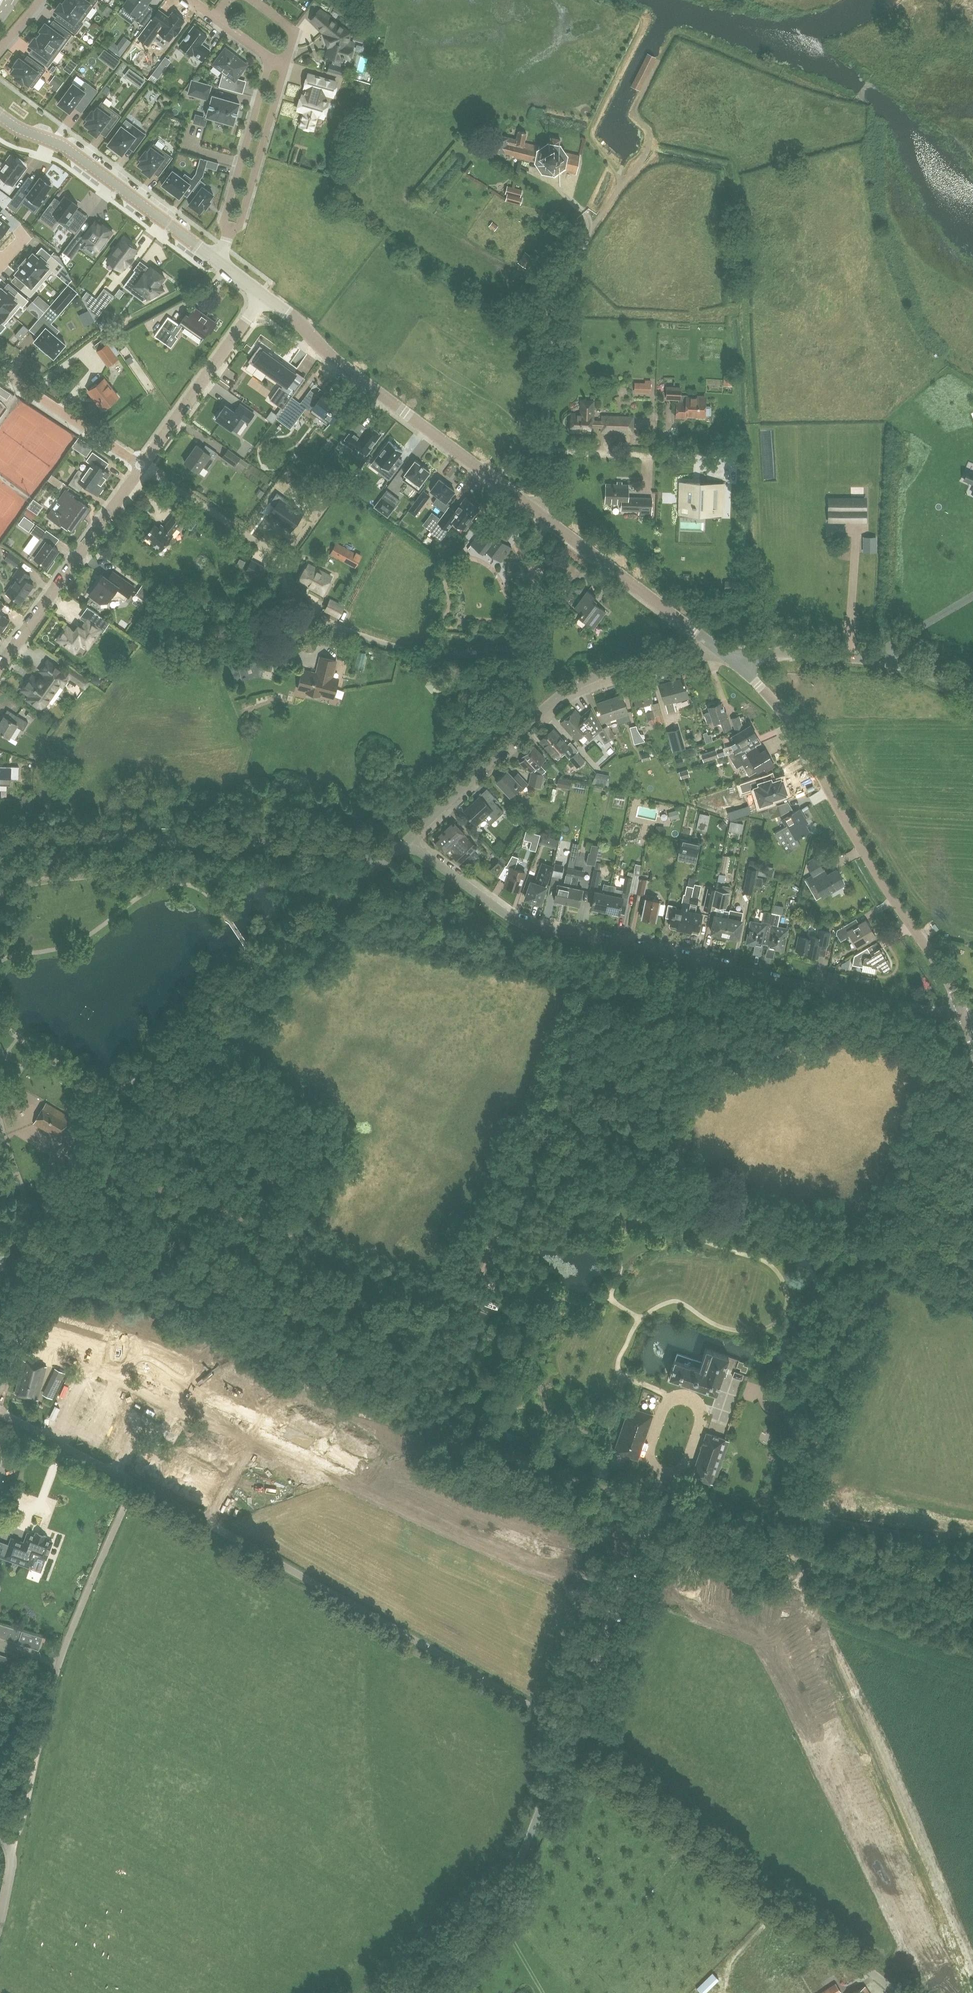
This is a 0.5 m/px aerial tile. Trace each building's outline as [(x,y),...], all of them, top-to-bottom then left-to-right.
[(65,1),(85,15),(97,0),(65,0),(65,1)] [(118,13),(130,23),(133,18),(135,19),(135,20),(147,4),(150,0),(128,0),(123,5),(118,13)] [(81,21),(85,15),(65,1),(62,4),(60,3),(55,10),(67,18),(62,23),(75,33),(83,23),(81,21)] [(146,21),(158,9),(152,3),(139,15),(146,21)] [(344,61),(345,57),(349,58),(350,57),(351,56),(352,53),(351,51),(354,41),(348,39),(351,32),(329,18),(330,16),(329,15),(325,13),(325,12),(321,10),(321,9),(320,9),(311,20),(310,20),(317,26),(317,27),(323,33),(325,37),(326,37),(328,43),(327,44),(328,45),(329,45),(326,55),(344,61)] [(168,17),(163,24),(160,21),(154,16),(142,32),(148,36),(154,28),(158,31),(170,40),(174,35),(174,36),(181,27),(180,26),(184,21),(182,19),(183,18),(176,12),(175,14),(172,12),(168,17)] [(40,35),(60,50),(71,34),(61,26),(56,32),(45,23),(40,30),(42,31),(40,35)] [(192,55),(193,54),(202,61),(210,50),(201,44),(207,35),(194,26),(179,46),(192,55)] [(60,50),(40,35),(37,39),(35,37),(30,44),(41,52),(37,58),(48,66),(60,50)] [(112,42),(109,47),(120,56),(131,41),(124,36),(117,45),(112,42)] [(233,53),(228,49),(227,50),(225,49),(219,57),(218,57),(214,62),(215,63),(214,64),(226,74),(224,79),(221,78),(219,87),(234,91),(236,83),(234,82),(235,80),(246,65),(232,54),(233,53)] [(648,53),(632,85),(638,89),(655,56),(648,53)] [(111,54),(106,62),(111,66),(117,58),(111,54)] [(35,61),(30,67),(19,58),(14,65),(16,67),(12,72),(17,75),(15,77),(22,83),(24,81),(32,87),(39,91),(47,81),(40,76),(45,69),(35,61)] [(329,63),(327,71),(340,74),(342,67),(340,66),(331,63),(329,63)] [(152,74),(158,78),(163,71),(158,66),(152,74)] [(143,76),(148,79),(152,74),(147,70),(143,76)] [(300,125),(313,129),(317,115),(323,117),(328,102),(323,100),(325,93),(332,95),(336,82),(309,74),(305,87),(306,88),(304,95),(302,94),(297,109),(304,111),(300,125)] [(135,83),(140,87),(146,80),(140,76),(135,83)] [(233,124),(235,117),(236,117),(238,110),(240,103),(229,100),(223,98),(213,95),(212,96),(209,94),(211,85),(192,80),(188,94),(207,99),(211,100),(206,117),(215,119),(216,119),(216,122),(223,124),(224,122),(225,122),(233,124)] [(70,112),(73,107),(79,99),(87,105),(97,91),(85,82),(80,88),(73,83),(58,103),(70,112)] [(87,118),(89,119),(85,124),(91,128),(90,130),(96,135),(105,123),(111,128),(121,116),(102,102),(94,112),(92,111),(87,118)] [(121,126),(108,144),(114,148),(113,149),(120,154),(121,153),(122,154),(131,141),(137,145),(145,134),(133,124),(128,131),(121,126)] [(513,155),(521,157),(524,142),(526,132),(518,130),(516,138),(494,133),(490,149),(513,154),(513,155)] [(576,172),(580,155),(561,151),(558,147),(560,139),(550,136),(549,144),(541,150),(538,149),(539,146),(524,142),(521,157),(539,161),(543,169),(553,171),(557,168),(576,172)] [(170,149),(174,143),(168,139),(164,146),(170,149)] [(146,151),(141,158),(143,159),(139,164),(145,168),(143,170),(150,175),(158,163),(164,168),(172,157),(154,144),(148,152),(146,151)] [(1,176),(0,177),(0,187),(6,191),(12,183),(11,182),(23,165),(21,164),(23,161),(15,156),(14,158),(8,154),(1,163),(0,162),(0,175),(1,176)] [(207,159),(205,167),(216,170),(218,163),(207,159)] [(188,186),(192,190),(200,179),(203,175),(204,170),(198,168),(196,174),(192,179),(185,174),(182,178),(172,171),(162,185),(168,189),(173,193),(179,198),(188,186)] [(7,204),(16,211),(28,195),(40,204),(47,196),(45,194),(51,185),(49,184),(51,182),(43,176),(42,178),(40,177),(29,192),(21,186),(12,198),(7,204)] [(206,183),(200,179),(192,190),(197,193),(189,204),(200,212),(204,206),(206,208),(211,201),(209,200),(213,194),(203,187),(206,183)] [(507,185),(505,193),(507,193),(506,200),(521,204),(523,196),(521,196),(522,189),(507,185)] [(4,208),(7,204),(12,198),(6,194),(5,195),(0,191),(0,204),(4,208)] [(55,196),(39,217),(40,218),(40,217),(52,226),(57,220),(59,218),(65,223),(63,225),(75,234),(82,224),(71,215),(76,208),(78,206),(65,196),(61,201),(60,202),(54,198),(55,197),(55,196)] [(3,231),(9,225),(7,224),(4,221),(0,218),(0,235),(3,231)] [(87,232),(82,238),(84,240),(98,250),(99,249),(101,250),(106,243),(105,241),(112,231),(103,224),(101,225),(95,221),(87,232)] [(489,226),(495,230),(498,226),(492,221),(489,226)] [(73,237),(62,251),(71,258),(82,243),(73,237)] [(137,249),(123,239),(107,260),(121,270),(125,264),(127,266),(133,258),(131,257),(137,249)] [(527,267),(530,262),(534,256),(526,251),(519,262),(527,267)] [(26,258),(23,262),(44,280),(52,270),(56,273),(63,265),(51,255),(46,261),(41,256),(39,258),(35,255),(33,252),(27,259),(26,258)] [(20,267),(15,273),(26,282),(21,288),(30,296),(44,280),(23,262),(19,266),(20,267)] [(135,270),(124,286),(131,291),(136,285),(143,291),(147,298),(149,297),(150,299),(157,296),(156,294),(163,290),(160,283),(165,276),(151,266),(150,268),(146,272),(145,271),(142,275),(135,270)] [(44,311),(30,328),(39,335),(34,340),(54,357),(66,344),(55,334),(59,330),(51,323),(77,292),(68,284),(50,305),(44,311)] [(0,288),(0,304),(12,315),(21,305),(22,306),(28,300),(18,291),(14,295),(9,291),(8,293),(1,287),(0,288)] [(83,298),(82,298),(94,320),(95,320),(107,304),(98,298),(96,300),(87,292),(83,298)] [(1,332),(6,326),(4,324),(12,315),(0,304),(0,331),(1,332)] [(186,313),(177,326),(167,319),(155,335),(171,347),(178,337),(176,336),(184,324),(203,338),(209,330),(211,332),(217,323),(194,307),(188,315),(186,313)] [(15,335),(20,339),(29,329),(24,325),(15,335)] [(108,366),(118,359),(106,343),(97,350),(108,366)] [(249,362),(247,364),(248,365),(264,377),(279,387),(270,399),(281,407),(276,414),(271,410),(266,418),(273,423),(294,394),(296,390),(299,386),(305,378),(295,371),(277,358),(272,355),(272,354),(269,352),(260,346),(256,352),(255,351),(248,361),(249,362)] [(728,370),(726,384),(733,385),(735,371),(728,370)] [(103,407),(117,396),(104,379),(90,390),(103,407)] [(679,398),(679,402),(677,402),(676,416),(686,416),(686,415),(704,416),(705,414),(711,415),(711,406),(705,406),(705,398),(704,397),(704,395),(698,395),(698,397),(687,397),(687,395),(680,394),(681,387),(667,387),(667,397),(679,398)] [(278,416),(277,418),(287,426),(297,412),(301,415),(306,408),(317,416),(320,412),(331,421),(341,408),(329,399),(331,396),(325,391),(316,403),(312,399),(316,394),(310,390),(300,403),(292,397),(278,416)] [(590,427),(602,428),(602,420),(593,420),(593,401),(581,400),(581,413),(572,413),(571,431),(590,431),(590,427)] [(248,422),(254,413),(240,403),(234,411),(225,405),(216,418),(231,429),(240,416),(248,422)] [(633,432),(633,417),(602,416),(602,420),(602,428),(602,431),(633,432)] [(356,445),(368,454),(373,447),(371,446),(380,434),(369,425),(363,434),(358,431),(356,434),(352,430),(344,441),(354,448),(356,445)] [(379,472),(390,480),(397,470),(391,466),(403,451),(389,440),(375,459),(383,466),(379,472)] [(206,468),(217,453),(209,447),(206,451),(197,444),(185,461),(198,471),(202,465),(206,468)] [(235,466),(241,457),(228,449),(222,457),(235,466)] [(91,464),(84,473),(101,484),(109,473),(104,469),(109,463),(92,451),(86,460),(91,464)] [(415,460),(404,474),(412,479),(409,483),(419,491),(425,483),(422,481),(430,471),(415,460)] [(101,484),(84,473),(79,469),(68,484),(79,491),(84,485),(97,494),(103,486),(101,484)] [(431,471),(424,482),(430,485),(436,474),(431,471)] [(968,471),(964,479),(972,483),(972,474),(968,471)] [(439,478),(430,490),(438,496),(433,502),(443,510),(449,503),(446,501),(455,490),(439,478)] [(684,504),(680,504),(679,517),(721,518),(722,506),(714,505),(714,498),(722,498),(723,488),(700,487),(700,483),(681,482),(680,493),(684,493),(684,504)] [(621,509),(639,509),(639,513),(652,514),(652,498),(628,497),(628,485),(606,484),(605,501),(621,502),(621,509)] [(33,517),(40,510),(35,506),(48,491),(44,488),(24,510),(33,517)] [(89,507),(76,498),(75,497),(76,496),(66,489),(58,500),(64,504),(59,511),(57,510),(57,511),(53,508),(48,515),(62,525),(63,523),(73,529),(89,507)] [(387,516),(395,506),(400,500),(387,490),(374,506),(387,516)] [(415,515),(425,502),(430,495),(423,490),(408,510),(415,515)] [(290,531),(301,515),(290,507),(292,504),(276,494),(269,504),(275,508),(269,516),(290,531)] [(442,524),(448,529),(454,521),(466,530),(472,521),(470,520),(479,508),(465,498),(460,506),(458,505),(455,510),(456,510),(454,513),(447,508),(433,528),(437,531),(442,524)] [(831,510),(831,520),(830,520),(845,520),(845,510),(851,510),(851,520),(864,520),(863,520),(863,510),(864,510),(864,509),(863,509),(863,500),(864,500),(864,499),(830,499),(830,500),(831,500),(831,509),(830,509),(830,510),(831,510)] [(35,524),(25,517),(20,524),(30,531),(35,524)] [(180,523),(180,522),(173,517),(164,528),(160,525),(158,527),(155,524),(146,535),(162,548),(172,535),(171,534),(176,527),(179,530),(183,525),(180,523)] [(486,554),(488,551),(501,560),(511,547),(502,541),(508,533),(500,527),(498,529),(492,524),(485,533),(481,530),(471,543),(486,554)] [(40,539),(46,531),(36,525),(31,533),(40,539)] [(52,559),(58,549),(46,541),(43,546),(37,542),(29,553),(40,561),(38,564),(47,570),(54,560),(52,559)] [(355,567),(362,556),(336,542),(330,553),(355,567)] [(21,559),(10,551),(4,558),(16,567),(21,559)] [(246,572),(259,580),(265,569),(253,562),(246,572)] [(522,576),(523,563),(508,562),(507,575),(522,576)] [(322,593),(331,576),(309,564),(300,581),(322,593)] [(21,602),(34,585),(26,579),(30,575),(20,567),(14,574),(18,577),(7,592),(21,602)] [(153,567),(144,575),(150,581),(159,574),(153,567)] [(125,600),(135,587),(122,578),(117,586),(103,576),(90,594),(95,598),(95,599),(100,603),(107,602),(109,599),(120,597),(125,600)] [(731,581),(731,591),(744,592),(744,582),(731,581)] [(572,584),(563,583),(562,592),(570,594),(572,584)] [(142,584),(136,593),(146,601),(153,591),(142,584)] [(593,628),(606,611),(594,602),(594,603),(591,602),(596,596),(588,590),(574,608),(582,613),(579,617),(593,628)] [(339,616),(344,606),(331,599),(325,610),(339,616)] [(9,620),(0,613),(0,630),(1,631),(9,620)] [(75,651),(81,642),(88,647),(100,629),(87,620),(82,628),(78,625),(74,631),(67,626),(58,639),(75,651)] [(366,671),(371,656),(366,655),(362,670),(366,671)] [(336,660),(321,656),(317,673),(303,670),(298,690),(333,699),(339,679),(332,677),(336,660)] [(40,678),(38,679),(32,675),(22,690),(30,695),(28,699),(42,709),(60,684),(62,686),(69,676),(85,688),(90,681),(69,666),(64,673),(48,661),(41,670),(45,674),(42,679),(40,678)] [(665,702),(688,696),(683,679),(660,685),(665,702)] [(654,716),(662,714),(659,702),(652,703),(649,691),(648,692),(646,686),(634,690),(636,696),(634,696),(636,705),(643,703),(644,705),(650,704),(652,710),(646,711),(648,719),(654,717),(654,716)] [(609,698),(616,716),(628,712),(622,694),(609,698)] [(606,723),(610,721),(609,718),(616,716),(609,698),(605,699),(604,697),(597,700),(598,702),(597,702),(603,719),(604,719),(606,723)] [(724,730),(731,727),(726,711),(724,712),(721,702),(715,704),(715,703),(713,703),(711,703),(710,704),(709,705),(709,706),(708,706),(710,711),(704,713),(707,723),(713,721),(713,722),(721,720),(724,730)] [(581,716),(575,709),(560,722),(576,740),(583,734),(589,740),(598,733),(605,743),(609,740),(602,729),(601,728),(591,707),(581,716)] [(30,711),(26,716),(32,720),(36,715),(30,711)] [(28,722),(17,715),(13,721),(4,716),(0,723),(0,731),(9,737),(16,725),(23,730),(28,722)] [(743,727),(739,715),(731,718),(735,729),(743,727)] [(608,725),(602,729),(609,740),(615,736),(608,725)] [(731,745),(722,747),(724,754),(727,753),(735,751),(735,752),(749,747),(747,744),(746,741),(756,735),(750,725),(733,735),(730,737),(734,742),(731,744),(731,745)] [(634,743),(645,740),(637,729),(637,726),(630,727),(634,743)] [(557,759),(569,749),(566,746),(567,745),(553,729),(541,739),(557,759)] [(780,747),(777,734),(765,738),(768,751),(784,747),(784,746),(780,747)] [(735,751),(727,753),(736,768),(742,764),(748,775),(757,770),(763,767),(765,770),(774,765),(772,761),(765,750),(765,749),(760,752),(755,745),(749,747),(735,752),(735,751)] [(527,770),(532,771),(534,771),(537,768),(535,767),(545,757),(534,746),(523,756),(524,758),(519,763),(527,770)] [(715,749),(701,753),(703,761),(718,756),(715,749)] [(569,758),(577,767),(585,761),(577,751),(569,758)] [(10,785),(11,778),(18,779),(19,767),(0,766),(0,784),(10,785)] [(520,789),(527,783),(518,773),(513,777),(507,770),(496,781),(510,795),(518,787),(520,789)] [(543,774),(534,771),(532,771),(529,784),(540,787),(543,774)] [(685,780),(692,778),(691,771),(683,773),(685,780)] [(741,792),(753,788),(759,805),(771,801),(771,800),(785,795),(784,793),(786,793),(782,781),(780,781),(780,780),(771,782),(770,780),(762,782),(760,777),(738,784),(741,792)] [(495,819),(503,811),(492,799),(487,804),(480,796),(474,801),(475,802),(472,805),(471,804),(464,811),(476,824),(489,812),(495,819)] [(771,818),(781,815),(778,805),(768,808),(771,818)] [(728,813),(719,815),(719,816),(730,820),(742,816),(740,808),(728,812),(728,813)] [(796,837),(809,830),(803,820),(806,819),(800,809),(794,812),(783,819),(782,819),(786,825),(788,824),(789,826),(782,830),(792,848),(799,843),(796,838),(796,837)] [(696,828),(706,830),(709,815),(700,813),(696,828)] [(499,824),(505,831),(512,825),(506,818),(499,824)] [(461,861),(468,854),(474,849),(468,842),(469,840),(464,835),(465,834),(453,821),(435,839),(447,851),(451,846),(456,851),(454,853),(461,861)] [(530,849),(536,850),(539,842),(540,836),(535,835),(527,832),(525,840),(532,842),(530,849)] [(678,857),(684,858),(686,850),(697,852),(699,843),(681,840),(678,857)] [(599,845),(591,843),(589,852),(588,851),(586,863),(594,864),(599,845)] [(573,844),(570,858),(575,860),(579,845),(573,844)] [(519,856),(513,854),(506,866),(511,868),(505,885),(507,886),(508,889),(512,890),(514,889),(518,890),(525,871),(515,868),(519,856)] [(723,855),(720,871),(726,872),(730,856),(723,855)] [(499,875),(505,865),(498,857),(488,867),(499,875)] [(539,881),(539,884),(531,881),(525,897),(527,898),(526,900),(532,902),(533,900),(540,902),(553,866),(542,862),(535,880),(539,881)] [(567,867),(564,885),(558,884),(559,877),(552,875),(550,885),(557,886),(554,899),(566,902),(570,886),(574,868),(568,867),(567,867)] [(580,869),(574,868),(570,886),(566,902),(579,904),(582,889),(576,888),(580,869)] [(747,868),(742,891),(751,893),(755,869),(747,868)] [(601,870),(594,869),(591,885),(598,886),(601,870)] [(822,895),(844,883),(836,869),(823,876),(820,870),(807,877),(815,891),(818,888),(822,895)] [(619,913),(621,903),(626,905),(629,892),(632,877),(625,876),(623,890),(616,888),(616,886),(610,885),(610,887),(605,910),(619,913)] [(647,879),(639,877),(636,893),(644,895),(647,879)] [(685,929),(685,926),(692,895),(694,887),(687,885),(684,901),(683,900),(681,909),(676,908),(675,913),(672,913),(670,925),(671,926),(685,929)] [(605,910),(610,887),(604,886),(602,892),(595,891),(591,907),(605,910)] [(713,900),(715,890),(708,888),(706,898),(713,900)] [(715,889),(715,890),(713,900),(718,901),(717,906),(726,907),(729,892),(715,889)] [(655,920),(659,900),(652,899),(652,895),(646,894),(641,917),(655,920)] [(692,895),(685,926),(685,929),(698,932),(702,913),(695,912),(698,896),(692,895)] [(724,936),(729,910),(723,909),(717,908),(715,915),(715,914),(712,932),(719,933),(720,935),(724,936)] [(730,909),(729,910),(724,936),(728,937),(730,936),(738,937),(743,911),(730,909)] [(762,939),(766,940),(771,912),(763,910),(761,923),(751,921),(746,942),(754,944),(755,941),(758,942),(762,939)] [(783,950),(787,928),(777,926),(780,914),(771,912),(766,940),(770,941),(772,945),(775,945),(774,948),(783,950)] [(857,946),(875,936),(866,920),(851,929),(847,922),(837,929),(836,933),(840,940),(851,934),(857,946)] [(827,944),(830,931),(818,929),(817,936),(808,935),(807,938),(799,936),(796,950),(804,952),(804,954),(818,957),(820,943),(827,944)] [(854,955),(852,964),(862,966),(861,971),(874,974),(876,966),(878,965),(879,967),(880,968),(881,969),(882,970),(884,970),(886,970),(887,969),(888,968),(889,967),(890,965),(890,964),(890,961),(890,960),(881,946),(880,946),(870,952),(867,947),(854,955)] [(60,1138),(72,1117),(46,1102),(40,1112),(33,1123),(60,1138)] [(725,1374),(726,1368),(724,1368),(728,1356),(706,1348),(702,1361),(677,1352),(669,1376),(716,1392),(723,1373),(725,1374)] [(37,1399),(46,1366),(24,1360),(15,1393),(37,1399)] [(52,1398),(59,1381),(64,1372),(57,1369),(45,1394),(52,1398)] [(64,1382),(70,1384),(75,1372),(70,1370),(64,1382)] [(629,1406),(614,1450),(637,1458),(652,1414),(644,1411),(644,1410),(638,1408),(638,1409),(629,1406)] [(714,1483),(729,1440),(706,1432),(691,1476),(714,1483)] [(11,1538),(5,1555),(32,1565),(35,1554),(46,1558),(52,1541),(45,1539),(46,1536),(36,1532),(35,1535),(28,1532),(24,1542),(11,1538)] [(39,1649),(43,1637),(22,1630),(21,1630),(0,1623),(0,1637),(39,1649)] [(13,1658),(0,1654),(0,1667),(9,1670),(13,1658)] [(541,1812),(531,1836),(539,1839),(549,1816),(541,1812)] [(716,1971),(700,1987),(704,1991),(720,1975),(716,1971)] [(840,1992),(835,1983),(820,1992),(838,1992),(840,1992)]
